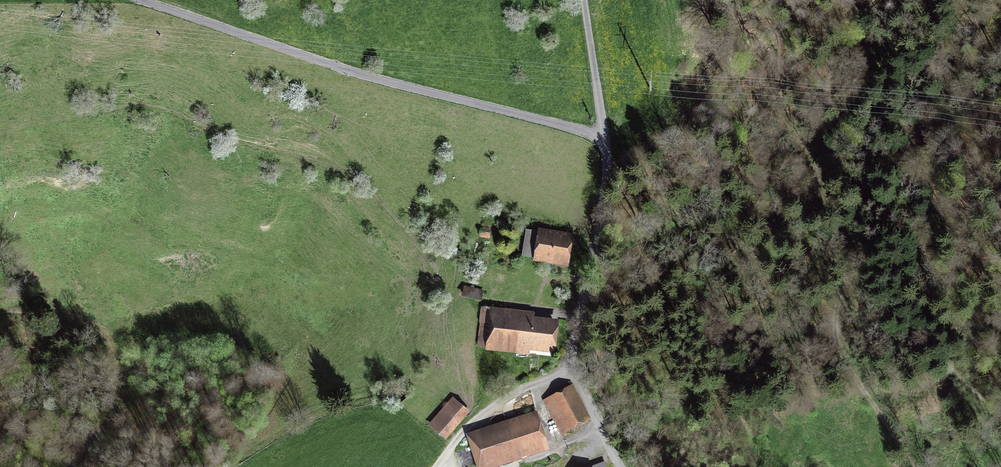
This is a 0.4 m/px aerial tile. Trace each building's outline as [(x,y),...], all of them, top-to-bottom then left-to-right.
[(536,255),(566,260),(569,237),(526,230),(522,256),(535,258),(535,259),(536,255)] [(482,291),(465,287),(463,295),(480,299),(482,291)] [(518,345),(552,349),(555,324),(502,317),(503,309),(482,307),(480,322),(481,322),(479,345),(487,346),(487,348),(517,351),(518,345)] [(555,397),(546,402),(561,431),(584,418),(569,390),(556,398),(555,397)] [(443,435),(465,410),(454,401),(432,425),(443,435)] [(535,421),(472,441),(479,463),(500,457),(501,460),(507,458),(506,455),(543,443),(535,421)]
